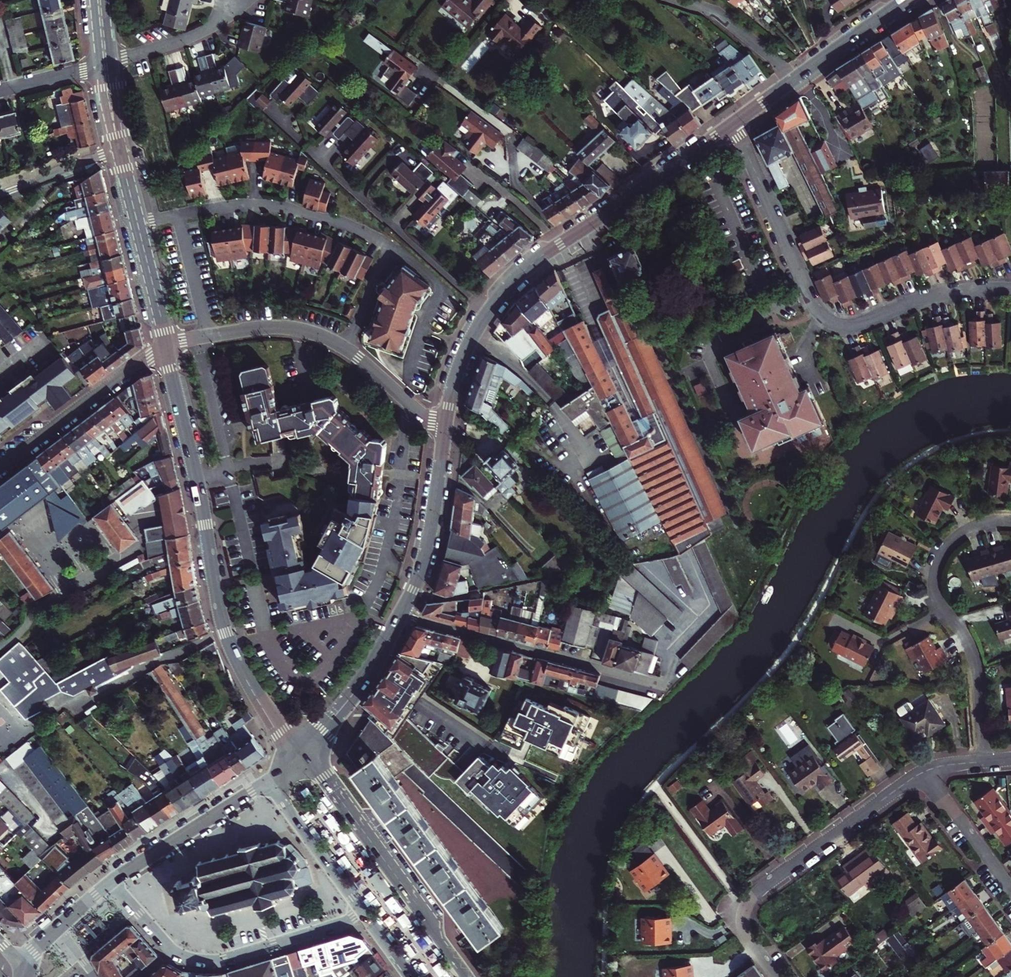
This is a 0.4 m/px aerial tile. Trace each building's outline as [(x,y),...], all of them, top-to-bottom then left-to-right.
[(41,11),(60,7),(59,0),(38,0),(41,11)] [(194,0),(168,0),(164,11),(184,17),(188,0),(193,2),(194,0)] [(310,3),(299,0),(272,0),(285,4),(289,5),(286,14),(305,20),(310,3)] [(442,6),(452,14),(454,13),(461,19),(460,21),(469,28),(470,26),(473,26),(475,23),(474,21),(478,18),(479,19),(494,0),(473,0),(470,3),(467,0),(448,0),(442,6)] [(839,11),(855,1),(856,3),(860,0),(832,0),(839,11)] [(941,4),(945,14),(948,13),(959,39),(967,36),(972,47),(976,45),(974,41),(971,34),(957,0),(948,0),(941,4)] [(970,0),(957,0),(971,34),(974,41),(980,39),(971,17),(977,15),(970,0)] [(988,11),(983,0),(970,0),(977,15),(977,16),(982,14),(990,34),(997,31),(993,23),(988,11)] [(998,0),(983,0),(988,11),(1000,6),(998,0)] [(41,11),(45,28),(65,23),(60,7),(41,11)] [(921,19),(928,36),(936,53),(949,47),(943,33),(933,9),(920,17),(921,19)] [(1009,26),(1003,13),(997,15),(1003,29),(1009,26)] [(5,20),(7,28),(22,24),(20,16),(5,20)] [(504,40),(518,53),(527,42),(529,40),(531,41),(541,29),(531,19),(521,31),(512,23),(513,22),(506,16),(495,29),(494,28),(492,31),(492,32),(488,36),(499,46),(504,40)] [(925,38),(928,36),(921,19),(912,22),(920,43),(928,62),(933,60),(925,38)] [(243,22),(236,47),(255,52),(256,53),(263,27),(243,22)] [(920,43),(912,22),(893,34),(906,54),(910,52),(908,50),(920,43)] [(65,23),(45,28),(49,45),(69,40),(65,23)] [(7,28),(10,36),(24,33),(22,24),(7,28)] [(10,36),(12,45),(26,41),(24,33),(10,36)] [(906,54),(893,34),(882,41),(897,65),(908,58),(906,54)] [(69,40),(49,45),(53,62),(73,57),(69,40)] [(26,41),(12,45),(14,53),(28,49),(26,41)] [(902,74),(897,65),(882,41),(864,53),(869,62),(883,85),(902,74)] [(731,63),(745,83),(756,75),(755,74),(754,72),(759,68),(758,67),(750,54),(747,56),(731,43),(718,52),(726,59),(731,63)] [(410,76),(412,77),(418,69),(394,52),(386,63),(391,67),(384,76),(392,81),(389,86),(393,89),(391,92),(410,106),(419,95),(409,88),(413,82),(410,80),(408,79),(410,76)] [(212,53),(204,55),(214,91),(240,84),(238,75),(244,67),(233,56),(225,67),(216,69),(216,66),(212,53)] [(854,59),(878,101),(881,102),(890,97),(883,85),(869,62),(864,53),(854,59)] [(214,91),(204,55),(197,57),(200,70),(201,74),(194,75),(195,78),(195,81),(199,95),(214,91)] [(745,83),(731,63),(726,59),(725,60),(725,63),(711,73),(716,77),(728,94),(735,102),(751,91),(745,83)] [(862,110),(878,101),(854,59),(848,63),(844,66),(839,69),(846,82),(850,89),(860,107),(862,110)] [(199,95),(195,81),(188,83),(187,80),(184,67),(175,69),(185,104),(200,100),(199,95)] [(185,104),(175,69),(168,71),(172,84),(173,87),(164,90),(169,109),(185,104)] [(832,74),(829,76),(835,88),(846,82),(839,69),(832,74)] [(719,100),(728,94),(716,77),(695,91),(691,85),(683,91),(668,71),(657,80),(666,88),(687,105),(692,112),(715,96),(719,100)] [(299,97),(308,105),(320,92),(311,83),(312,81),(302,72),(291,84),(285,77),(269,94),(270,96),(276,102),(280,97),(290,106),(299,97)] [(987,72),(980,75),(986,89),(993,86),(987,72)] [(632,79),(621,86),(642,107),(647,103),(670,122),(663,127),(675,144),(690,134),(678,117),(670,110),(632,79)] [(614,80),(599,93),(626,120),(617,127),(634,144),(661,125),(642,107),(621,86),(614,80)] [(835,88),(839,96),(850,89),(846,82),(835,88)] [(685,112),(678,117),(690,134),(702,125),(697,118),(692,112),(687,105),(666,88),(663,91),(662,93),(676,105),(685,112)] [(247,99),(260,111),(270,101),(257,89),(247,99)] [(55,105),(61,127),(73,124),(90,119),(83,91),(60,96),(62,103),(55,105)] [(811,125),(814,124),(801,97),(789,106),(775,115),(781,126),(783,131),(797,125),(799,128),(808,124),(811,125)] [(316,126),(326,135),(336,125),(340,121),(348,112),(338,103),(331,110),(327,105),(322,111),(327,115),(316,126)] [(837,116),(844,132),(867,119),(862,110),(860,107),(846,115),(844,111),(837,116)] [(498,144),(504,135),(473,111),(464,124),(471,130),(467,136),(470,139),(466,145),(478,154),(486,143),(490,138),(498,144)] [(0,135),(3,134),(18,130),(14,112),(0,115),(0,133),(0,135)] [(585,158),(591,164),(615,139),(589,113),(583,118),(598,134),(579,152),(585,158)] [(339,127),(335,132),(334,132),(334,133),(335,134),(340,139),(346,132),(356,121),(351,117),(350,116),(349,116),(349,117),(348,117),(342,124),(339,127)] [(90,119),(73,124),(79,147),(96,143),(90,119)] [(354,141),(342,154),(354,165),(379,138),(358,119),(356,121),(346,132),(354,141)] [(777,161),(794,152),(803,171),(826,217),(830,215),(839,210),(822,174),(821,174),(813,158),(808,148),(799,128),(797,125),(783,131),(781,126),(756,138),(757,139),(782,190),(790,187),(777,161)] [(494,149),(498,144),(490,138),(486,143),(494,149)] [(538,163),(545,154),(525,139),(519,148),(538,163)] [(219,184),(234,181),(249,177),(245,160),(245,159),(248,158),(248,160),(256,160),(263,160),(264,158),(268,159),(267,160),(263,177),(278,181),(293,185),(298,168),(305,170),(308,160),(309,157),(303,152),(302,151),(299,160),(285,156),(271,152),(271,142),(256,141),(242,141),(242,145),(236,144),(227,147),(228,154),(215,158),(211,144),(204,151),(197,157),(199,166),(185,169),(191,197),(197,195),(207,193),(201,170),(208,168),(215,166),(219,184)] [(822,141),(820,142),(833,168),(836,166),(823,141),(822,141)] [(452,176),(447,182),(458,192),(463,196),(470,187),(474,191),(477,186),(464,175),(469,168),(456,158),(455,156),(460,150),(449,142),(444,148),(441,146),(437,150),(432,146),(429,146),(425,152),(425,154),(452,176)] [(820,142),(808,148),(813,158),(821,174),(833,168),(820,142)] [(538,163),(549,172),(550,171),(554,166),(557,163),(545,154),(538,163)] [(585,183),(602,196),(612,185),(597,170),(591,164),(585,158),(570,172),(573,175),(585,183)] [(414,194),(415,193),(428,179),(435,172),(422,161),(413,171),(403,161),(392,173),(414,194)] [(554,166),(562,172),(565,168),(557,163),(554,166)] [(604,164),(597,170),(612,185),(615,187),(622,182),(604,164)] [(102,170),(83,182),(75,187),(78,198),(107,190),(102,170)] [(550,180),(554,174),(550,171),(549,172),(546,176),(550,180)] [(973,173),(974,195),(1010,193),(1010,180),(1010,178),(1010,171),(997,171),(974,173),(973,173)] [(580,186),(593,202),(602,196),(585,183),(573,175),(571,177),(572,178),(574,179),(576,181),(579,183),(577,186),(578,187),(580,186)] [(331,192),(323,189),(323,188),(323,187),(325,181),(310,177),(303,204),(314,207),(325,210),(331,192)] [(424,201),(412,214),(423,225),(425,223),(428,227),(446,208),(444,206),(458,192),(447,182),(443,179),(436,187),(428,179),(415,193),(424,201)] [(573,191),(585,208),(593,202),(580,186),(578,187),(573,191)] [(486,200),(482,197),(474,191),(470,187),(463,196),(467,199),(469,201),(478,209),(486,200)] [(78,198),(75,199),(77,206),(71,207),(71,206),(67,207),(69,212),(110,201),(107,190),(78,198)] [(859,194),(847,196),(851,218),(863,216),(866,229),(888,224),(887,218),(878,220),(876,214),(885,212),(881,190),(867,192),(859,194)] [(558,201),(564,198),(562,195),(561,193),(559,191),(553,196),(558,201)] [(565,197),(576,213),(585,208),(573,191),(566,196),(565,193),(562,195),(564,198),(565,197)] [(569,218),(558,201),(553,196),(552,194),(546,199),(548,201),(541,207),(558,225),(569,218)] [(564,198),(558,201),(569,218),(576,213),(565,197),(564,198)] [(76,219),(112,211),(110,201),(69,212),(67,212),(69,221),(76,219)] [(13,222),(0,208),(0,209),(0,234),(13,222)] [(115,220),(112,211),(76,219),(79,229),(86,227),(94,225),(115,220)] [(460,211),(455,217),(458,220),(463,214),(460,211)] [(516,236),(514,238),(525,248),(534,241),(534,235),(506,213),(501,219),(504,221),(502,224),(516,236)] [(97,234),(117,230),(115,220),(94,225),(86,227),(88,237),(96,235),(97,234)] [(209,255),(214,255),(215,259),(218,261),(229,259),(233,259),(243,257),(246,254),(246,250),(250,250),(266,251),(268,251),(269,251),(287,252),(291,253),(290,257),(292,260),(303,264),(304,264),(306,264),(316,267),(321,265),(322,261),(324,262),(328,264),(340,270),(341,271),(343,272),(355,278),(356,275),(362,279),(373,258),(353,247),(328,234),(327,237),(313,233),(299,229),(299,227),(270,225),(242,223),(243,226),(220,228),(213,229),(214,240),(208,241),(209,255)] [(514,238),(495,224),(481,240),(488,246),(475,256),(491,277),(525,248),(514,238)] [(804,253),(829,241),(823,227),(802,236),(805,241),(806,244),(801,246),(804,253)] [(89,250),(120,242),(117,230),(97,234),(99,241),(87,244),(89,250)] [(85,237),(87,244),(99,241),(97,234),(96,235),(88,237),(85,237)] [(1002,266),(1009,263),(1007,259),(1009,258),(1010,257),(1010,247),(1006,234),(990,241),(993,246),(1002,266)] [(960,248),(969,270),(976,267),(974,263),(976,262),(982,260),(976,247),(973,239),(958,245),(960,248)] [(836,258),(829,241),(804,253),(806,258),(807,259),(812,257),(813,260),(815,266),(836,258)] [(995,269),(1002,266),(993,246),(990,241),(976,247),(982,260),(985,268),(991,265),(994,264),(995,269)] [(104,259),(123,254),(120,242),(89,250),(90,255),(102,252),(104,259)] [(647,272),(646,270),(654,267),(645,244),(637,248),(636,246),(611,257),(627,295),(634,292),(629,280),(647,272)] [(950,264),(944,251),(941,244),(927,250),(928,253),(938,274),(944,272),(943,267),(945,266),(950,264)] [(958,245),(944,251),(950,264),(951,266),(953,272),(958,270),(961,269),(963,273),(969,270),(960,248),(958,245)] [(928,279),(938,274),(928,253),(927,250),(911,256),(919,273),(919,274),(921,277),(926,275),(928,279)] [(919,273),(911,256),(909,252),(894,258),(895,260),(906,283),(916,279),(914,275),(919,273)] [(126,267),(123,254),(104,259),(105,265),(92,269),(81,272),(82,278),(86,277),(126,267)] [(894,258),(880,265),(888,283),(889,285),(895,283),(897,282),(899,286),(906,283),(895,260),(894,258)] [(105,265),(104,259),(90,262),(92,269),(105,265)] [(732,273),(742,269),(738,260),(728,264),(732,273)] [(404,357),(417,317),(417,316),(416,314),(415,313),(414,312),(415,308),(420,304),(424,300),(427,296),(428,295),(430,291),(430,289),(430,288),(430,287),(429,286),(430,285),(418,276),(415,274),(416,272),(404,264),(403,266),(400,265),(398,266),(395,267),(393,269),(384,282),(388,285),(380,295),(379,294),(369,327),(366,328),(364,330),(363,333),(362,336),(362,339),(362,342),(363,345),(364,347),(366,349),(368,345),(404,357)] [(888,283),(880,265),(865,271),(877,296),(884,293),(882,289),(884,287),(889,285),(888,283)] [(129,278),(126,267),(86,277),(89,288),(100,285),(110,283),(129,278)] [(598,282),(607,278),(602,269),(594,272),(598,282)] [(548,307),(569,298),(563,284),(557,270),(536,286),(548,307)] [(868,300),(877,296),(865,271),(850,277),(859,298),(866,295),(868,300)] [(842,299),(836,283),(832,276),(817,283),(826,303),(832,301),(835,300),(837,304),(844,302),(842,299)] [(850,277),(836,283),(842,299),(844,302),(847,309),(856,305),(854,300),(859,298),(850,277)] [(132,288),(129,278),(110,283),(112,290),(102,292),(100,285),(89,288),(91,298),(132,288)] [(601,288),(609,284),(607,278),(598,282),(601,288)] [(645,333),(641,335),(628,307),(626,309),(620,297),(618,298),(611,283),(609,284),(601,288),(610,309),(601,313),(598,319),(616,358),(650,434),(641,438),(605,364),(584,321),(580,323),(563,331),(564,332),(568,341),(594,390),(612,423),(614,427),(664,521),(681,553),(692,546),(704,538),(703,536),(727,526),(729,521),(645,333)] [(533,322),(550,309),(548,307),(536,286),(518,302),(533,322)] [(134,297),(132,288),(91,298),(94,307),(100,306),(134,297)] [(134,297),(100,306),(102,312),(116,309),(118,317),(120,317),(135,313),(138,312),(134,297)] [(506,344),(510,340),(524,327),(538,345),(535,347),(540,354),(547,355),(554,350),(553,349),(547,341),(546,338),(533,322),(518,302),(507,316),(496,331),(499,336),(506,344)] [(0,303),(0,335),(8,343),(24,331),(0,303)] [(103,316),(104,321),(118,317),(116,309),(102,312),(103,316)] [(986,314),(986,311),(979,311),(979,320),(972,321),(973,346),(988,346),(986,314)] [(130,342),(120,349),(129,359),(144,348),(146,344),(141,326),(138,327),(135,313),(120,317),(123,330),(127,330),(130,342)] [(576,313),(557,322),(563,331),(580,323),(576,313)] [(986,314),(988,346),(988,348),(1004,347),(1003,322),(996,323),(995,313),(986,314)] [(934,352),(949,349),(942,319),(942,316),(935,318),(936,323),(933,324),(933,327),(929,328),(929,329),(923,330),(928,348),(933,347),(934,352)] [(942,319),(949,349),(950,352),(965,349),(960,324),(953,326),(951,317),(942,319)] [(57,333),(64,346),(69,344),(64,335),(62,332),(57,333)] [(553,349),(557,347),(568,341),(564,332),(547,341),(553,349)] [(779,334),(778,332),(756,342),(754,338),(747,341),(749,345),(729,354),(756,412),(744,417),(759,449),(796,432),(797,436),(827,422),(811,385),(804,388),(785,347),(798,342),(793,332),(788,334),(787,332),(783,334),(783,332),(779,334)] [(909,332),(901,336),(913,363),(915,366),(929,360),(919,337),(915,339),(914,336),(911,338),(909,332)] [(900,369),(913,363),(901,336),(900,333),(893,336),(895,342),(892,343),(893,346),(890,347),(900,369)] [(117,351),(113,354),(108,348),(111,347),(109,344),(110,343),(107,334),(101,337),(106,345),(98,351),(100,355),(112,372),(129,359),(120,349),(117,351)] [(81,350),(103,378),(112,372),(100,355),(98,351),(90,339),(80,347),(81,350)] [(594,390),(568,341),(557,347),(584,395),(594,390)] [(111,347),(108,348),(113,354),(117,351),(113,345),(111,347)] [(875,378),(863,350),(861,347),(854,350),(857,356),(853,358),(854,360),(851,362),(861,384),(875,378)] [(870,347),(863,350),(875,378),(876,381),(890,375),(880,352),(877,353),(875,350),(872,352),(870,347)] [(94,385),(103,378),(81,350),(71,357),(74,361),(75,360),(82,369),(78,372),(78,373),(88,385),(92,382),(94,385)] [(5,434),(2,431),(12,423),(15,426),(42,405),(40,402),(49,395),(59,408),(73,396),(62,382),(70,376),(71,378),(78,373),(78,372),(61,352),(12,390),(14,392),(5,399),(3,397),(0,399),(0,437),(5,434)] [(517,389),(520,386),(531,397),(535,393),(522,380),(507,367),(485,356),(476,380),(498,392),(504,376),(517,389)] [(650,434),(616,358),(605,364),(641,438),(650,434)] [(524,367),(561,407),(574,400),(538,364),(537,365),(532,359),(524,367)] [(302,513),(265,521),(284,607),(299,603),(300,608),(335,600),(334,596),(348,592),(346,580),(348,581),(352,574),(358,562),(359,560),(365,561),(378,509),(380,499),(374,499),(380,495),(387,442),(384,440),(373,438),(362,428),(360,430),(350,421),(352,419),(341,409),(339,399),(334,396),(280,408),(270,366),(266,364),(247,368),(244,373),(247,390),(245,390),(253,427),(256,426),(259,439),(300,430),(301,433),(316,430),(316,431),(319,431),(331,441),(333,440),(343,449),(341,451),(352,461),(352,464),(354,464),(352,480),(355,480),(351,512),(349,515),(338,510),(337,513),(333,511),(328,520),(332,521),(329,527),(326,525),(325,527),(329,529),(323,541),(328,544),(318,567),(310,568),(303,538),(307,537),(302,513)] [(136,394),(156,388),(153,373),(144,375),(123,392),(118,395),(124,402),(131,395),(136,394)] [(509,426),(493,409),(498,392),(476,380),(468,404),(483,412),(503,432),(509,426)] [(159,399),(156,388),(136,394),(138,398),(131,400),(134,408),(142,406),(141,403),(159,399)] [(574,400),(561,407),(573,420),(583,437),(612,423),(594,390),(584,395),(574,400)] [(135,420),(131,415),(122,404),(117,397),(109,402),(122,418),(124,416),(130,423),(135,420)] [(162,410),(159,399),(141,403),(142,406),(144,415),(141,419),(143,420),(139,425),(141,428),(154,416),(152,412),(162,410)] [(371,399),(364,408),(370,414),(378,405),(371,399)] [(127,426),(122,418),(109,402),(101,409),(119,432),(127,426)] [(91,416),(107,435),(111,432),(121,445),(126,441),(119,432),(101,409),(91,416)] [(167,431),(162,410),(152,412),(154,416),(141,428),(138,430),(142,435),(155,424),(158,434),(167,431)] [(103,444),(107,441),(104,437),(107,435),(91,416),(82,422),(103,444)] [(108,449),(103,444),(82,422),(74,429),(92,450),(95,453),(99,449),(107,458),(112,454),(108,449)] [(592,481),(624,542),(664,521),(614,427),(604,432),(621,465),(592,481)] [(92,450),(74,429),(65,436),(83,458),(93,471),(98,467),(93,461),(88,454),(92,450)] [(163,454),(173,452),(167,431),(158,434),(158,437),(163,454)] [(83,458),(65,436),(57,442),(75,465),(83,458)] [(75,465),(57,442),(48,449),(70,478),(75,474),(79,471),(75,465)] [(494,456),(487,463),(504,482),(498,488),(510,500),(513,497),(518,491),(514,487),(519,482),(512,476),(522,466),(526,470),(533,464),(524,455),(513,443),(497,458),(494,456)] [(114,444),(108,449),(112,454),(118,448),(114,444)] [(48,449),(39,456),(61,485),(70,478),(48,449)] [(88,454),(93,461),(98,457),(95,453),(92,450),(88,454)] [(61,485),(39,456),(30,462),(53,492),(62,486),(61,485)] [(159,468),(159,471),(176,465),(174,456),(153,461),(134,470),(142,480),(143,479),(144,480),(147,479),(143,470),(148,469),(147,467),(150,466),(151,470),(159,468)] [(53,492),(30,462),(0,485),(0,533),(53,492)] [(498,488),(476,464),(463,477),(473,487),(474,486),(486,499),(498,488)] [(160,473),(163,483),(179,478),(176,465),(159,471),(160,473)] [(993,467),(990,495),(1008,497),(1009,482),(1010,482),(1010,467),(1009,467),(1009,468),(993,467)] [(133,476),(121,484),(127,492),(139,482),(133,476)] [(179,478),(163,483),(157,485),(160,493),(181,486),(179,478)] [(139,482),(127,492),(116,500),(107,507),(98,514),(95,516),(122,551),(140,537),(115,505),(119,502),(128,513),(130,511),(132,513),(143,504),(145,506),(157,497),(155,495),(153,492),(149,487),(144,480),(143,479),(142,480),(139,482)] [(121,484),(111,493),(111,494),(116,500),(127,492),(121,484)] [(181,486),(160,493),(157,494),(155,495),(157,497),(163,505),(165,508),(184,502),(181,486)] [(484,515),(485,508),(456,487),(454,503),(474,509),(474,512),(484,515)] [(213,493),(217,508),(229,504),(225,490),(213,493)] [(959,502),(935,490),(921,519),(939,528),(946,512),(952,515),(959,502)] [(102,501),(107,507),(116,500),(111,494),(102,501)] [(518,499),(513,504),(522,513),(527,509),(518,499)] [(165,508),(170,515),(176,522),(187,519),(186,512),(185,505),(184,502),(165,508)] [(453,516),(474,521),(483,524),(484,515),(474,512),(474,509),(454,503),(453,516)] [(148,539),(190,533),(187,519),(176,522),(170,515),(165,508),(163,505),(163,509),(165,516),(163,516),(164,523),(146,526),(148,539)] [(472,533),(474,521),(453,516),(452,527),(456,528),(460,530),(472,537),(476,540),(480,544),(484,548),(486,552),(492,548),(489,543),(481,541),(482,535),(472,533)] [(456,528),(452,527),(452,532),(445,560),(463,565),(463,564),(469,563),(471,567),(480,589),(486,587),(523,579),(512,564),(499,545),(492,548),(486,552),(484,548),(480,544),(476,540),(472,537),(460,530),(456,528)] [(21,543),(12,531),(0,540),(0,550),(38,599),(43,597),(57,589),(21,543)] [(893,532),(882,552),(883,552),(878,561),(892,568),(896,559),(910,567),(921,547),(893,532)] [(171,550),(192,547),(190,533),(148,539),(150,556),(171,550)] [(713,560),(711,554),(708,547),(704,538),(692,546),(695,553),(698,560),(699,562),(700,566),(703,572),(706,578),(709,584),(710,589),(711,590),(714,597),(717,603),(719,609),(722,616),(719,619),(714,624),(709,628),(704,633),(698,639),(694,642),(704,652),(708,648),(713,643),(718,638),(723,633),(728,629),(737,620),(739,617),(732,603),(730,597),(727,591),(724,585),(723,581),(721,578),(719,572),(716,566),(713,560)] [(193,560),(192,547),(171,550),(150,556),(145,558),(140,561),(143,566),(147,562),(160,559),(170,557),(172,565),(193,560)] [(1000,547),(992,549),(999,574),(1010,570),(1010,547),(1007,548),(1001,550),(1000,547)] [(985,555),(970,560),(976,581),(999,574),(992,549),(984,552),(985,555)] [(558,551),(540,568),(546,574),(548,576),(549,577),(551,579),(556,575),(569,563),(564,558),(558,551)] [(140,561),(145,558),(142,553),(136,556),(139,561),(140,561)] [(570,553),(564,558),(569,563),(574,569),(581,569),(585,568),(570,553)] [(663,559),(667,568),(669,574),(672,579),(675,586),(680,584),(686,596),(693,593),(687,581),(684,574),(682,568),(679,562),(675,555),(663,559)] [(170,557),(160,559),(162,567),(172,565),(170,557)] [(197,584),(193,560),(172,565),(162,567),(151,570),(146,573),(147,579),(173,574),(176,591),(197,584)] [(463,565),(445,560),(438,582),(450,585),(450,583),(457,585),(456,587),(468,585),(467,581),(459,583),(460,577),(469,574),(467,568),(471,567),(463,565)] [(659,589),(656,587),(654,585),(648,580),(644,576),(633,566),(632,566),(633,571),(619,572),(635,586),(639,590),(640,591),(644,595),(649,600),(655,605),(661,610),(667,617),(674,623),(684,612),(670,600),(664,595),(659,589)] [(447,596),(469,591),(468,585),(456,587),(457,585),(450,583),(450,585),(438,582),(435,592),(447,596)] [(158,612),(180,605),(200,598),(197,584),(176,591),(159,596),(156,597),(153,599),(158,612)] [(883,585),(869,616),(889,626),(892,619),(895,613),(898,614),(906,596),(883,585)] [(156,597),(159,596),(156,591),(143,598),(146,603),(153,599),(156,597)] [(655,605),(649,600),(644,595),(640,591),(632,616),(651,634),(667,617),(661,610),(655,605)] [(178,631),(207,621),(200,598),(180,605),(184,616),(175,619),(178,631)] [(470,628),(482,631),(483,612),(483,599),(471,600),(471,604),(471,611),(470,628)] [(470,628),(471,611),(464,611),(464,604),(471,604),(471,600),(429,604),(424,612),(425,616),(470,628)] [(562,641),(587,648),(593,626),(597,612),(572,605),(566,626),(562,641)] [(516,616),(513,616),(514,609),(503,606),(503,619),(500,636),(508,638),(512,619),(515,620),(516,616)] [(482,631),(490,633),(493,617),(495,610),(494,609),(493,609),(492,613),(483,612),(482,631)] [(508,638),(516,640),(520,621),(522,621),(524,611),(517,609),(514,609),(513,616),(516,616),(515,620),(512,619),(508,638)] [(535,615),(535,612),(533,611),(532,613),(524,611),(522,621),(520,621),(516,640),(526,643),(531,624),(533,624),(533,621),(531,620),(532,614),(535,615)] [(594,650),(600,627),(604,613),(597,612),(593,626),(587,648),(594,650)] [(624,640),(628,627),(631,620),(604,613),(600,627),(612,630),(612,629),(614,630),(611,639),(605,657),(603,663),(615,666),(622,645),(624,640)] [(500,636),(503,619),(493,617),(490,633),(500,636)] [(1003,639),(1010,637),(1010,619),(998,623),(1003,639)] [(10,629),(1,621),(0,622),(0,631),(5,635),(10,629)] [(190,639),(201,635),(210,631),(207,621),(178,631),(156,640),(157,643),(178,635),(179,637),(188,634),(190,639)] [(531,624),(526,643),(536,645),(540,626),(533,624),(531,624)] [(550,628),(540,626),(536,645),(560,651),(562,641),(566,626),(559,624),(550,626),(550,628)] [(415,627),(401,652),(421,657),(424,642),(428,628),(419,626),(415,627)] [(424,642),(434,644),(437,631),(428,628),(424,642)] [(437,631),(434,644),(441,646),(440,652),(443,653),(444,648),(448,634),(437,631)] [(864,643),(865,641),(857,637),(856,639),(845,633),(836,651),(870,668),(879,650),(869,645),(864,643)] [(462,638),(448,634),(444,648),(459,651),(462,638)] [(649,675),(649,673),(654,657),(656,648),(659,641),(645,637),(642,650),(622,645),(615,666),(649,675)] [(473,641),(462,638),(459,651),(458,655),(469,657),(473,641)] [(929,639),(906,653),(914,665),(918,662),(926,676),(949,662),(942,650),(937,652),(929,639)] [(41,709),(36,702),(43,698),(60,690),(79,693),(91,688),(95,685),(97,689),(118,679),(115,672),(161,653),(157,643),(156,640),(112,657),(57,683),(45,669),(39,662),(25,647),(19,640),(0,657),(0,672),(9,682),(0,690),(0,694),(23,721),(41,709)] [(217,649),(214,642),(198,651),(202,658),(217,649)] [(677,658),(687,668),(693,663),(698,658),(703,652),(704,652),(694,642),(694,643),(688,648),(683,653),(677,658)] [(513,651),(500,648),(493,673),(499,674),(507,676),(513,651)] [(551,662),(513,651),(507,676),(545,686),(548,674),(551,662)] [(421,657),(401,652),(400,652),(403,654),(402,656),(399,654),(390,669),(393,671),(390,675),(388,673),(379,688),(381,690),(379,694),(376,691),(364,704),(373,713),(371,718),(372,719),(371,720),(379,726),(413,761),(428,775),(433,769),(448,754),(442,748),(445,744),(438,739),(436,742),(407,714),(445,663),(438,661),(421,657)] [(452,655),(443,653),(440,652),(438,661),(445,663),(450,664),(452,655)] [(654,657),(649,673),(654,674),(658,658),(654,657)] [(184,670),(179,662),(177,663),(170,663),(177,674),(184,670)] [(575,668),(551,662),(548,674),(555,675),(554,679),(563,681),(561,690),(569,692),(575,668)] [(151,671),(185,724),(190,732),(200,726),(161,665),(151,671)] [(586,671),(575,668),(569,692),(575,694),(580,695),(586,671)] [(600,675),(586,671),(580,695),(594,698),(597,687),(598,685),(600,675)] [(555,675),(548,674),(545,686),(561,690),(563,681),(554,679),(555,675)] [(486,704),(491,691),(476,683),(477,682),(468,678),(465,678),(464,681),(466,684),(468,685),(464,692),(461,691),(455,703),(469,712),(470,709),(481,714),(486,704)] [(618,692),(597,687),(594,698),(614,704),(617,695),(618,692)] [(129,694),(126,689),(111,701),(114,705),(129,694)] [(618,692),(617,695),(633,699),(634,695),(618,691),(618,692)] [(633,699),(617,695),(614,704),(619,705),(642,711),(650,703),(633,699)] [(653,700),(634,695),(633,699),(650,703),(653,700)] [(946,719),(928,695),(898,717),(910,735),(919,728),(928,722),(933,728),(946,719)] [(36,702),(41,709),(47,705),(43,698),(36,702)] [(516,706),(504,733),(518,740),(521,734),(548,746),(547,749),(572,760),(580,743),(578,742),(584,729),(586,730),(592,717),(567,706),(566,708),(552,701),(549,707),(528,698),(524,709),(516,706)] [(78,699),(66,709),(74,716),(86,707),(78,699)] [(231,737),(251,766),(267,755),(244,724),(253,718),(247,710),(241,714),(243,717),(233,724),(238,732),(231,737)] [(833,749),(842,761),(857,750),(865,761),(858,766),(867,777),(878,768),(875,763),(862,746),(856,737),(854,734),(852,735),(850,733),(854,730),(842,715),(834,721),(836,724),(828,730),(837,741),(834,743),(836,747),(833,749)] [(55,717),(43,727),(47,732),(59,722),(55,717)] [(354,771),(482,946),(506,929),(396,779),(403,771),(413,761),(379,726),(371,720),(348,753),(359,768),(354,771)] [(836,724),(834,721),(826,727),(828,730),(836,724)] [(928,722),(919,728),(924,735),(933,728),(928,722)] [(186,767),(205,796),(223,784),(190,732),(185,724),(180,728),(184,733),(182,734),(198,759),(186,767)] [(240,773),(227,753),(222,756),(217,748),(212,752),(205,741),(202,743),(198,738),(205,734),(200,726),(190,732),(223,784),(234,777),(240,773)] [(222,745),(227,753),(240,773),(251,766),(231,737),(224,727),(221,729),(222,731),(219,733),(224,741),(221,743),(222,745)] [(858,735),(856,737),(862,746),(875,763),(878,761),(858,735)] [(88,836),(105,859),(120,849),(104,826),(97,817),(40,744),(34,749),(27,740),(16,749),(63,811),(69,807),(73,813),(67,818),(75,828),(73,829),(76,832),(83,827),(90,835),(88,836)] [(821,763),(807,744),(789,758),(796,767),(788,774),(802,793),(812,786),(810,784),(815,781),(816,782),(821,789),(834,780),(823,766),(821,767),(819,764),(821,763)] [(222,756),(227,753),(222,745),(217,748),(222,756)] [(65,835),(73,829),(75,828),(67,818),(63,811),(16,749),(6,757),(57,827),(65,835)] [(155,757),(163,765),(166,761),(159,753),(155,757)] [(464,769),(456,776),(463,783),(469,789),(472,785),(476,789),(486,798),(493,806),(500,812),(502,809),(515,822),(526,811),(532,805),(533,806),(543,796),(529,782),(530,781),(512,763),(508,767),(503,762),(500,765),(494,759),(492,762),(490,764),(481,755),(479,753),(464,769)] [(483,753),(481,755),(490,764),(492,762),(483,753)] [(200,799),(205,796),(186,767),(178,754),(174,756),(171,758),(184,779),(179,783),(194,803),(200,799)] [(456,776),(464,769),(448,754),(433,769),(441,775),(449,776),(456,776)] [(166,761),(179,783),(184,779),(171,758),(166,761)] [(507,758),(503,762),(508,767),(512,763),(507,758)] [(135,761),(129,771),(142,778),(147,768),(135,761)] [(167,791),(182,810),(194,803),(179,783),(166,761),(163,765),(160,766),(172,787),(167,791)] [(428,775),(413,761),(403,771),(425,792),(435,781),(428,775)] [(763,807),(773,800),(767,791),(763,793),(754,780),(763,773),(754,761),(744,768),(746,771),(732,782),(749,805),(757,799),(763,807)] [(140,805),(134,810),(151,830),(161,823),(173,816),(158,797),(151,801),(133,777),(131,778),(133,781),(126,786),(140,805)] [(178,812),(182,810),(167,791),(162,794),(150,779),(146,782),(158,797),(173,816),(178,812)] [(26,808),(22,803),(17,799),(13,794),(8,790),(3,785),(0,781),(0,799),(2,802),(10,810),(26,826),(17,835),(22,840),(27,844),(31,849),(32,849),(35,853),(39,856),(51,847),(46,842),(42,838),(37,834),(33,829),(28,825),(35,818),(31,813),(26,808)] [(539,881),(435,781),(425,792),(529,893),(539,881)] [(469,789),(463,783),(461,786),(470,795),(476,789),(472,785),(469,789)] [(981,818),(987,826),(1010,810),(992,787),(974,800),(985,814),(981,818)] [(133,831),(137,838),(144,834),(151,830),(134,810),(116,788),(109,793),(112,796),(107,800),(112,806),(122,822),(125,821),(131,832),(133,831)] [(493,806),(486,798),(483,801),(490,809),(493,806)] [(701,800),(689,809),(709,835),(723,824),(732,835),(741,828),(721,800),(714,805),(716,807),(710,812),(701,800)] [(97,817),(104,826),(120,849),(129,844),(137,838),(133,831),(131,832),(125,821),(122,822),(112,806),(97,817)] [(10,810),(1,819),(17,835),(26,826),(10,810)] [(1010,810),(987,826),(993,833),(997,830),(1008,844),(1010,842),(1010,811),(1010,810)] [(526,811),(515,822),(519,826),(530,815),(526,811)] [(9,829),(16,836),(17,835),(1,819),(0,817),(0,837),(9,829)] [(908,842),(931,873),(950,858),(944,849),(941,850),(929,833),(924,836),(915,823),(902,833),(908,842)] [(83,852),(57,873),(60,875),(72,886),(105,859),(88,836),(90,835),(83,827),(76,832),(85,844),(80,848),(83,852)] [(180,888),(184,901),(179,902),(180,906),(184,905),(186,910),(190,908),(189,905),(203,901),(204,904),(206,904),(208,906),(211,905),(213,910),(210,911),(210,913),(213,913),(214,916),(216,915),(216,912),(228,909),(229,911),(231,911),(231,909),(242,906),(243,908),(245,907),(244,905),(254,903),(254,904),(256,906),(255,908),(258,909),(259,907),(274,903),(276,904),(278,902),(276,901),(275,897),(281,895),(282,898),(285,897),(285,895),(292,893),(293,894),(295,891),(294,890),(296,887),(297,888),(299,886),(314,882),(309,867),(305,857),(289,843),(281,839),(280,843),(272,845),(271,842),(268,843),(269,845),(262,847),(261,844),(262,842),(259,841),(258,843),(246,847),(244,845),(242,847),(244,849),(241,850),(242,852),(232,855),(231,853),(228,854),(229,855),(218,858),(218,856),(214,857),(215,859),(203,862),(203,860),(200,861),(200,863),(197,864),(198,867),(201,866),(203,873),(197,875),(198,879),(184,883),(183,879),(178,880),(179,884),(175,885),(176,889),(180,888)] [(16,864),(25,873),(41,858),(39,856),(35,853),(32,849),(16,864)] [(652,855),(631,870),(646,891),(669,874),(663,867),(662,868),(652,855)] [(855,857),(842,866),(845,870),(833,878),(846,897),(864,885),(867,889),(875,884),(855,857)] [(3,873),(5,875),(8,872),(0,864),(0,876),(3,873)] [(381,895),(389,890),(378,871),(370,876),(381,895)] [(10,905),(28,924),(30,923),(35,919),(41,914),(45,910),(17,881),(8,872),(5,875),(3,873),(0,876),(0,887),(4,883),(9,889),(11,887),(19,895),(10,905)] [(72,886),(60,875),(43,891),(25,873),(17,881),(45,910),(72,886)] [(950,889),(960,903),(975,892),(965,878),(950,889)] [(915,892),(901,904),(912,917),(926,906),(915,892)] [(963,922),(985,905),(975,892),(960,903),(953,908),(963,922)] [(0,895),(0,919),(3,921),(20,924),(28,924),(10,905),(3,898),(0,895)] [(995,919),(985,905),(963,922),(961,923),(971,936),(973,935),(995,919)] [(669,917),(643,918),(643,944),(671,943),(671,934),(669,934),(669,917)] [(983,948),(1005,932),(995,919),(973,935),(983,948)] [(132,944),(142,936),(133,926),(129,925),(119,933),(129,946),(132,944)] [(839,960),(835,955),(855,941),(844,926),(824,941),(819,945),(817,943),(816,943),(815,942),(813,943),(812,943),(806,948),(817,963),(819,964),(824,971),(830,966),(831,968),(834,965),(833,964),(839,960)] [(1005,932),(983,948),(982,948),(987,955),(981,960),(986,966),(991,963),(1010,948),(1010,941),(1005,932)] [(135,957),(140,953),(132,944),(129,946),(119,933),(118,934),(98,950),(94,953),(94,958),(104,976),(132,976),(143,967),(135,957)] [(332,971),(337,976),(343,976),(351,971),(364,961),(358,953),(369,945),(364,938),(360,937),(352,934),(301,950),(305,965),(318,962),(321,975),(332,971)] [(142,936),(132,944),(140,953),(135,957),(143,967),(158,954),(142,936)] [(917,956),(907,942),(902,945),(912,959),(917,956)] [(358,953),(364,961),(375,953),(369,945),(358,953)] [(991,963),(994,967),(1002,961),(1009,970),(1010,969),(1010,948),(991,963)] [(305,965),(301,950),(288,954),(295,976),(309,976),(305,965)] [(356,976),(377,976),(387,969),(375,953),(364,961),(351,971),(356,976)] [(273,958),(230,972),(231,976),(283,976),(273,958)] [(184,972),(169,964),(163,964),(148,976),(182,976),(184,972)] [(754,964),(737,976),(764,976),(754,964)] [(664,968),(665,976),(692,976),(691,965),(664,968)] [(918,967),(906,976),(907,976),(920,976),(923,975),(922,972),(918,967)]
